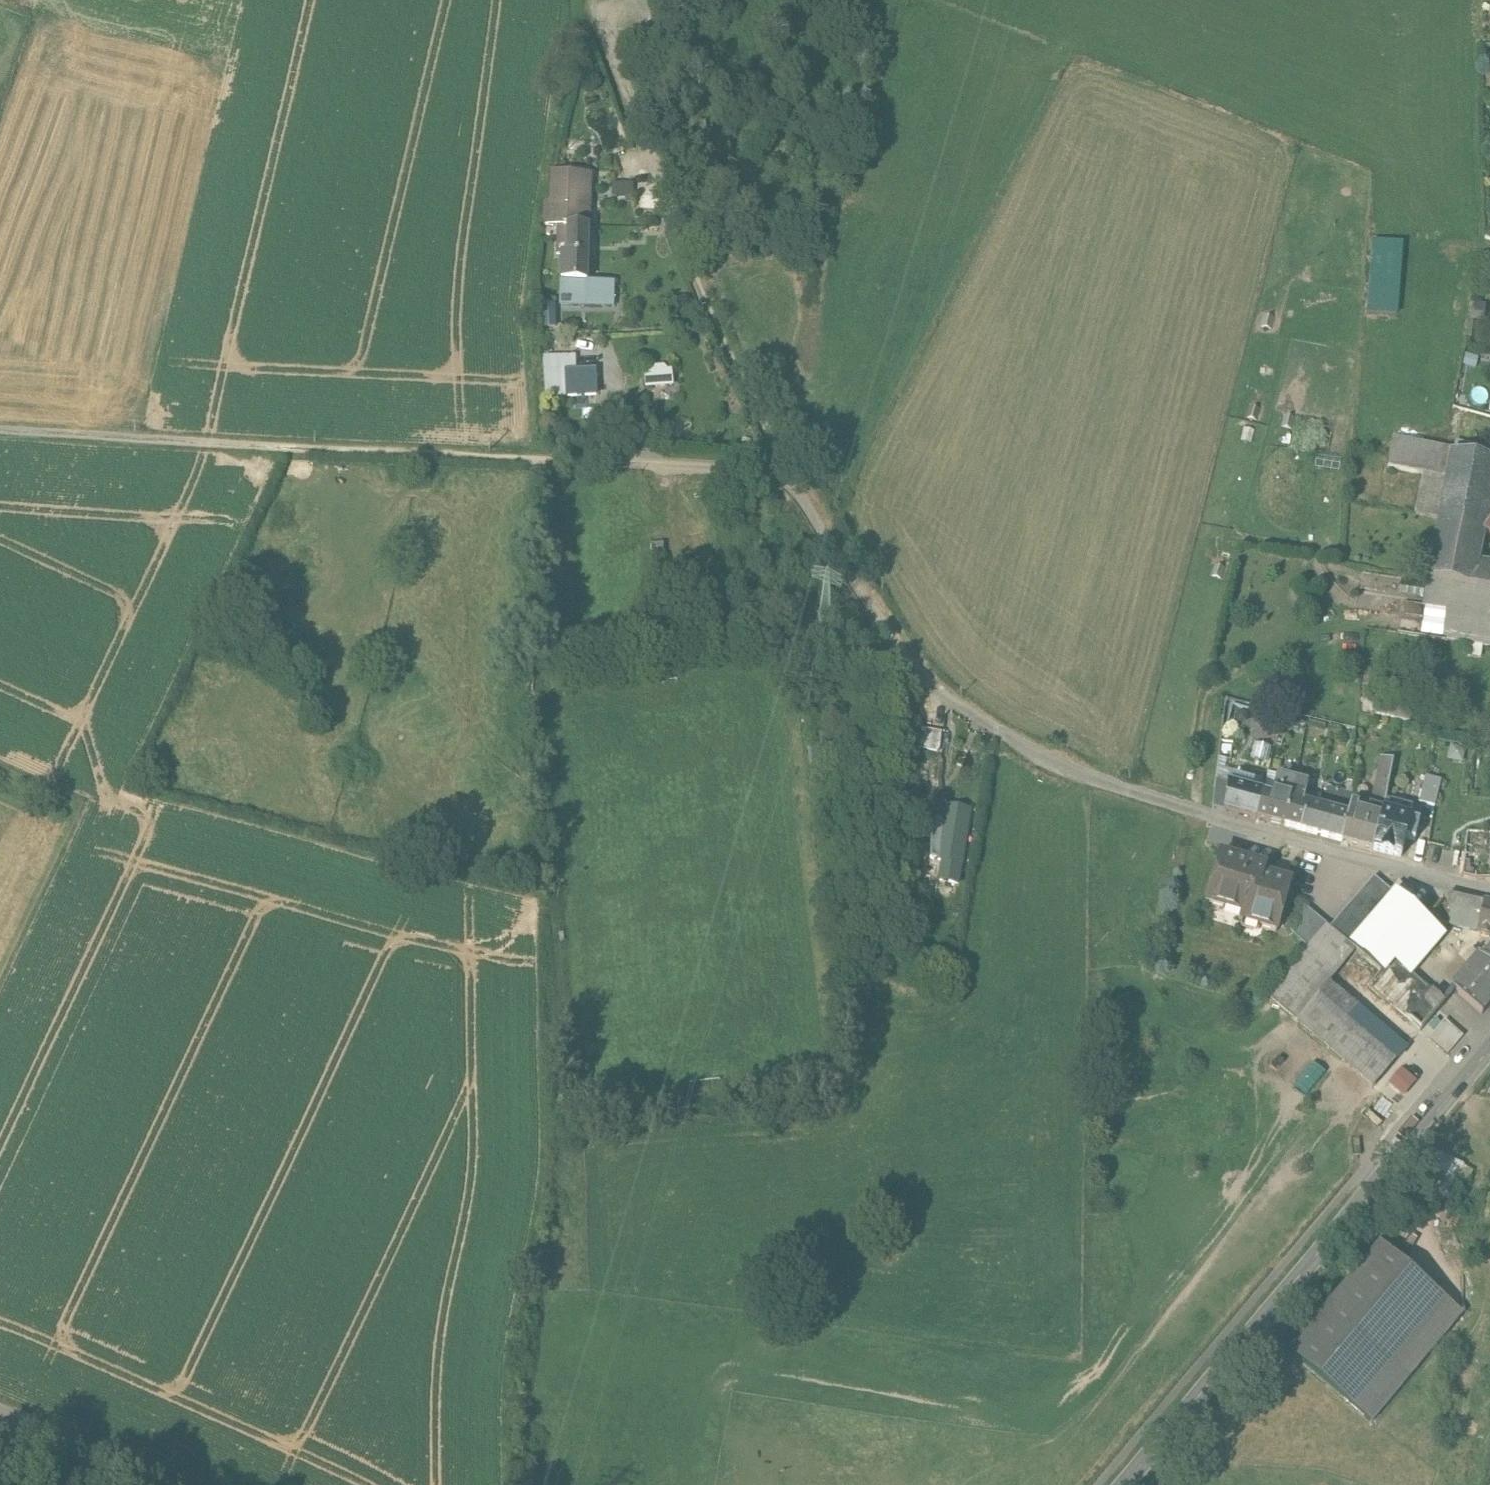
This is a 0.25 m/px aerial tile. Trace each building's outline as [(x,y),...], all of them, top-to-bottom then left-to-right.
[(588,222),(568,222),(567,250),(562,250),(561,277),(587,278),(588,222)] [(1366,312),(1398,312),(1399,239),(1368,239),(1366,312)] [(614,279),(561,278),(561,300),(613,302),(614,279)] [(1485,304),(1474,304),(1472,313),(1483,314),(1485,304)] [(543,394),(598,391),(596,364),(576,365),(575,350),(541,352),(543,394)] [(642,366),(643,384),(674,384),(673,365),(642,366)] [(1453,454),(1393,442),(1388,468),(1448,480),(1453,454)] [(1453,454),(1448,480),(1447,487),(1489,495),(1489,461),(1453,454)] [(1447,487),(1440,523),(1481,534),(1486,535),(1489,515),(1489,495),(1447,487)] [(1481,534),(1440,523),(1429,580),(1471,588),(1476,566),(1481,534)] [(1476,566),(1471,588),(1489,592),(1489,568),(1476,566)] [(1391,706),(1364,701),(1361,713),(1389,719),(1391,706)] [(1285,717),(1277,715),(1272,734),(1281,736),(1285,717)] [(942,736),(922,733),(919,754),(939,756),(942,736)] [(1412,759),(1394,754),(1388,780),(1410,785),(1416,761),(1412,759)] [(1271,797),(1262,795),(1257,820),(1284,827),(1296,782),(1277,777),(1271,797)] [(1388,780),(1376,778),(1370,810),(1382,813),(1386,793),(1388,780)] [(1440,782),(1425,778),(1419,803),(1434,807),(1440,782)] [(1410,785),(1388,780),(1386,793),(1407,798),(1410,785)] [(1321,810),(1302,806),(1307,784),(1296,782),(1284,827),(1341,842),(1348,817),(1321,810)] [(1225,785),(1216,783),(1213,809),(1223,811),(1226,801),(1224,800),(1225,785)] [(1262,795),(1225,785),(1224,800),(1226,801),(1223,811),(1257,820),(1262,795)] [(1351,797),(1326,791),(1321,810),(1348,817),(1351,803),(1351,797)] [(1367,817),(1354,814),(1353,818),(1348,817),(1341,842),(1373,850),(1382,813),(1370,810),(1368,810),(1367,817)] [(957,887),(969,815),(947,812),(939,863),(944,864),(940,884),(957,887)] [(1409,820),(1382,813),(1373,850),(1400,857),(1409,820)] [(1289,883),(1261,876),(1264,867),(1219,855),(1205,905),(1243,915),(1241,923),(1276,932),(1289,883)] [(1373,877),(1330,928),(1352,947),(1394,897),(1396,896),(1373,877)] [(1413,894),(1399,881),(1391,889),(1406,902),(1413,894)] [(1421,888),(1408,903),(1426,919),(1439,904),(1421,888)] [(1473,900),(1447,894),(1439,904),(1426,919),(1425,920),(1427,922),(1438,930),(1455,911),(1466,914),(1473,900)] [(1352,947),(1351,949),(1363,959),(1380,974),(1382,975),(1395,960),(1427,922),(1425,920),(1394,897),(1352,947)] [(1483,902),(1473,900),(1466,914),(1476,916),(1480,917),(1483,902)] [(1483,902),(1480,917),(1477,931),(1489,935),(1489,904),(1483,902)] [(1328,927),(1305,907),(1290,933),(1309,949),(1328,927)] [(1427,922),(1395,960),(1411,973),(1443,935),(1438,930),(1427,922)] [(1330,928),(1328,927),(1309,949),(1268,997),(1375,1086),(1407,1048),(1337,989),(1363,959),(1351,949),(1352,947),(1330,928)] [(1453,990),(1482,1014),(1489,1004),(1489,969),(1483,963),(1479,959),(1453,990)] [(1395,960),(1382,975),(1380,974),(1368,988),(1421,1030),(1445,1002),(1411,973),(1395,960)] [(1463,1312),(1380,1243),(1288,1354),(1371,1423),(1463,1312)]
